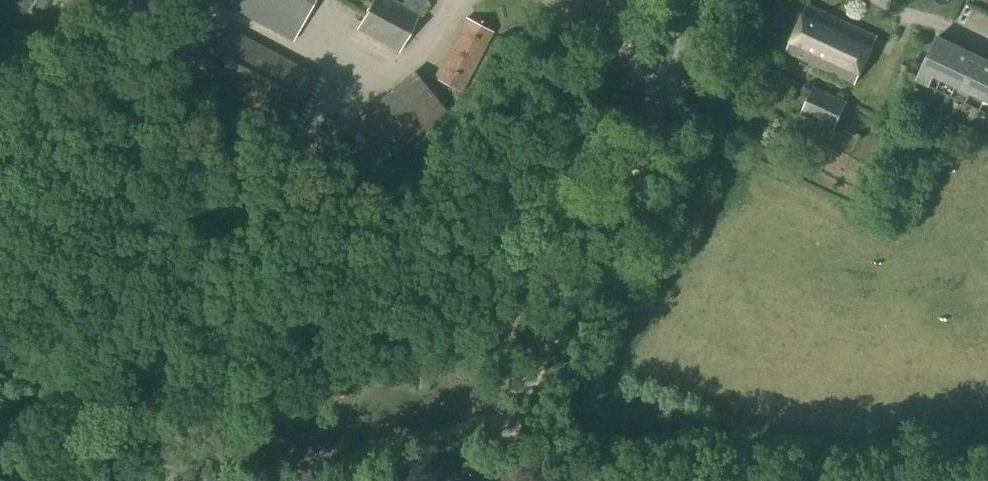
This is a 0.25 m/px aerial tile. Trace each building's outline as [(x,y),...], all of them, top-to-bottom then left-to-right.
[(294,40),(316,0),(220,0),(294,40)] [(419,14),(394,0),(371,0),(355,29),(398,52),(419,14)] [(855,85),(877,36),(808,4),(786,52),(855,85)] [(465,94),(497,34),(466,18),(434,78),(465,94)] [(290,128),(318,76),(224,25),(196,77),(290,128)] [(940,42),(921,82),(987,113),(987,64),(940,42)] [(400,147),(445,111),(413,71),(368,108),(370,110),(356,121),(385,159),(400,147)] [(833,129),(847,100),(813,85),(799,114),(833,129)] [(333,120),(343,107),(333,98),(322,111),(333,120)]
